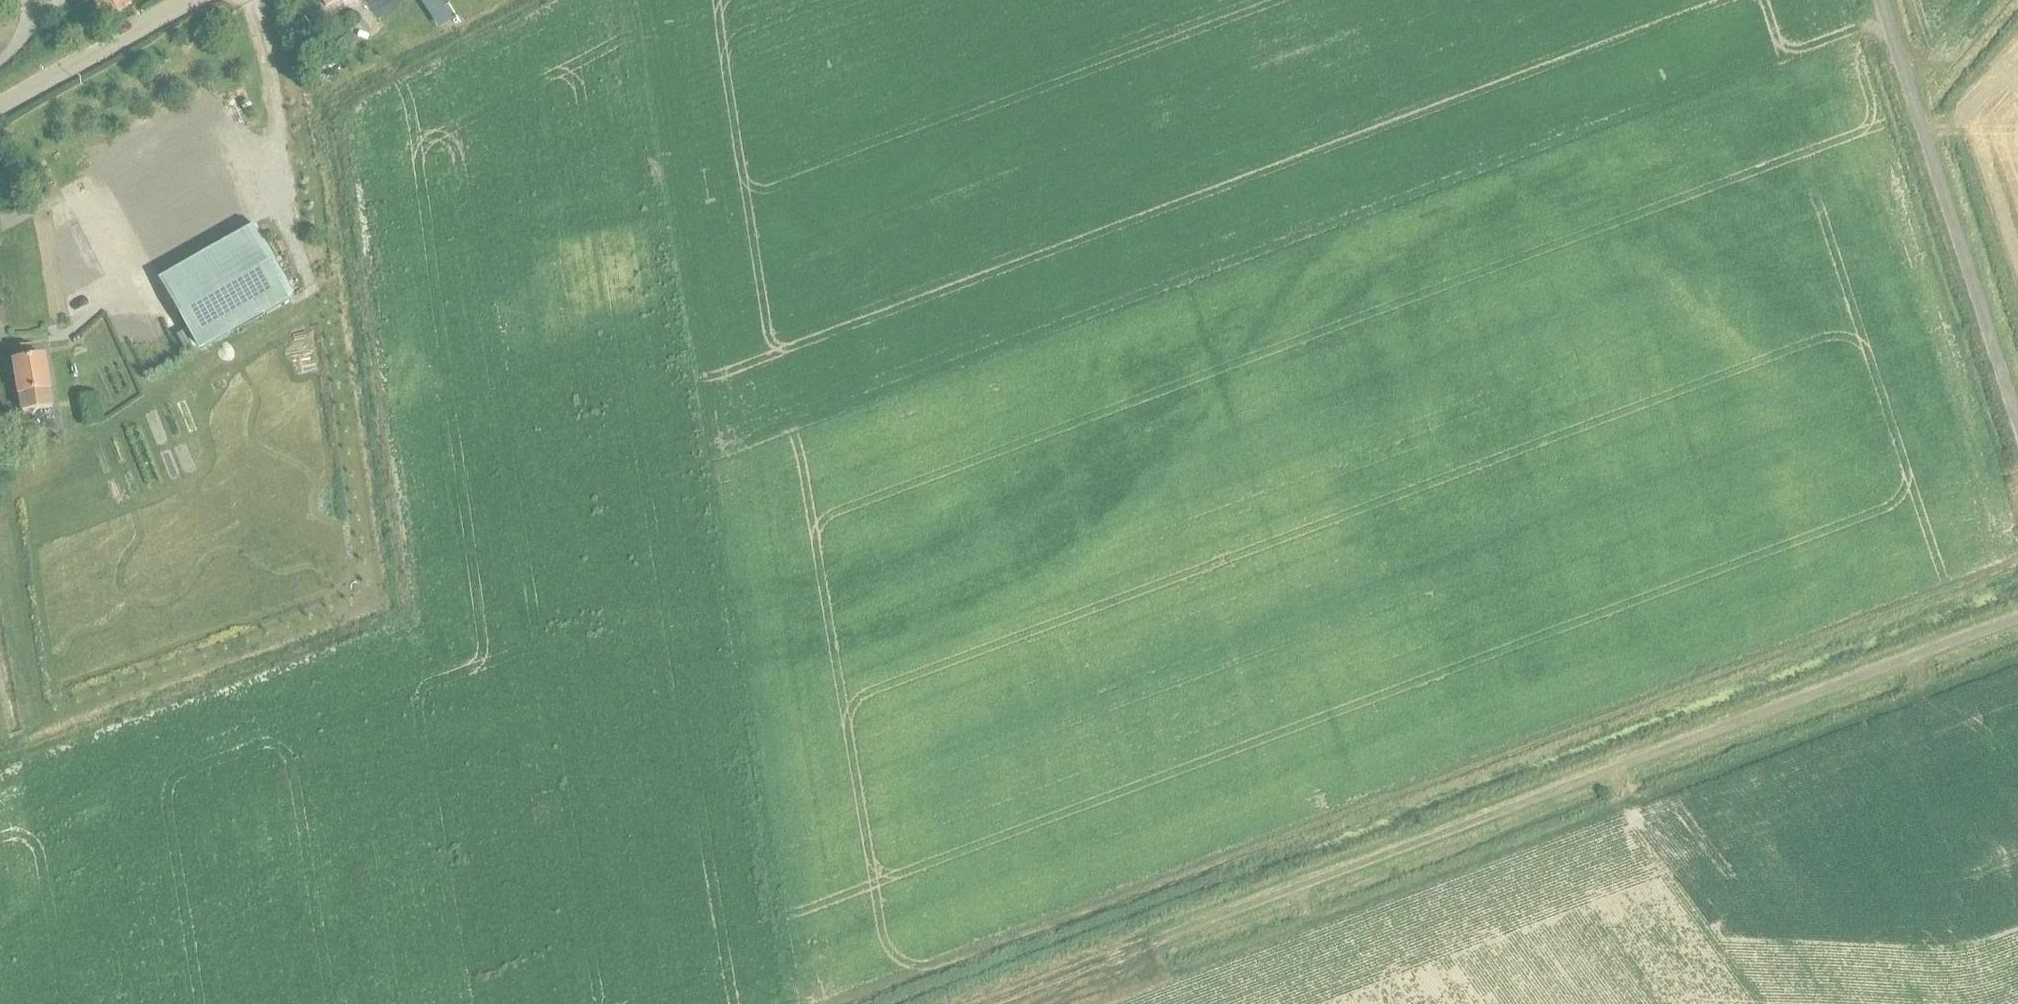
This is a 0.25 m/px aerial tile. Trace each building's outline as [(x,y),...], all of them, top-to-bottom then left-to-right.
[(93,1),(102,16),(125,2),(126,4),(132,0),(95,0),(93,1)] [(459,22),(448,0),(430,0),(444,29),(459,22)] [(163,280),(174,301),(202,350),(289,301),(249,231),(163,280)] [(15,362),(20,395),(23,412),(27,411),(33,416),(37,410),(52,407),(44,357),(32,359),(30,346),(13,349),(15,362)] [(83,399),(87,422),(99,420),(95,397),(83,399)]
